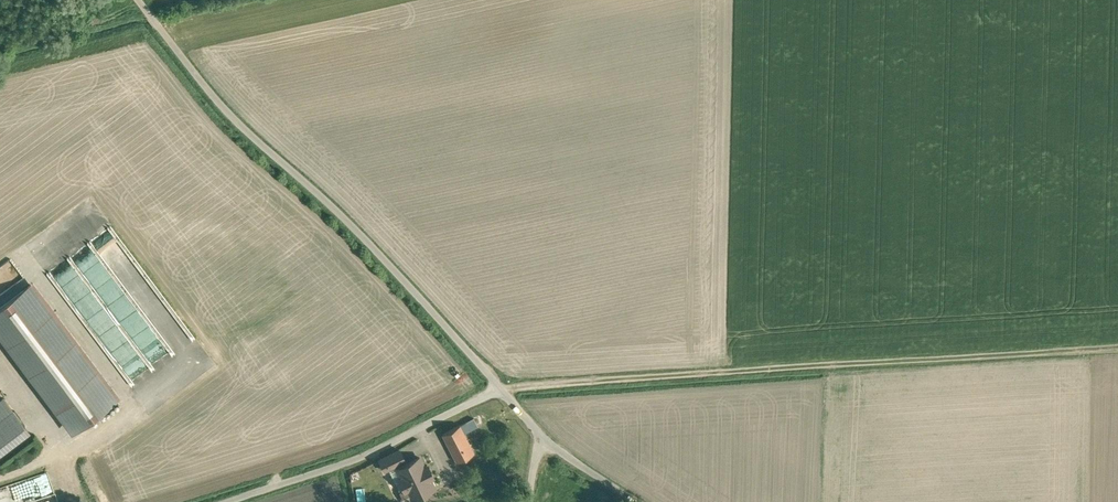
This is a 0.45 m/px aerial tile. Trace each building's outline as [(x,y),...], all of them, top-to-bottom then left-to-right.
[(33,277),(0,298),(0,339),(62,433),(113,399),(33,277)] [(0,402),(0,421),(14,411),(5,398),(0,402)] [(25,425),(14,411),(0,421),(0,444),(25,425)] [(474,418),(460,425),(464,433),(478,426),(474,418)] [(460,425),(443,434),(457,461),(474,453),(464,433),(460,425)] [(400,450),(380,460),(385,470),(405,460),(400,450)] [(420,457),(397,468),(402,477),(400,479),(405,490),(401,492),(406,501),(434,487),(430,478),(433,477),(427,465),(424,466),(420,457)] [(48,472),(0,486),(0,501),(57,501),(48,472)]
